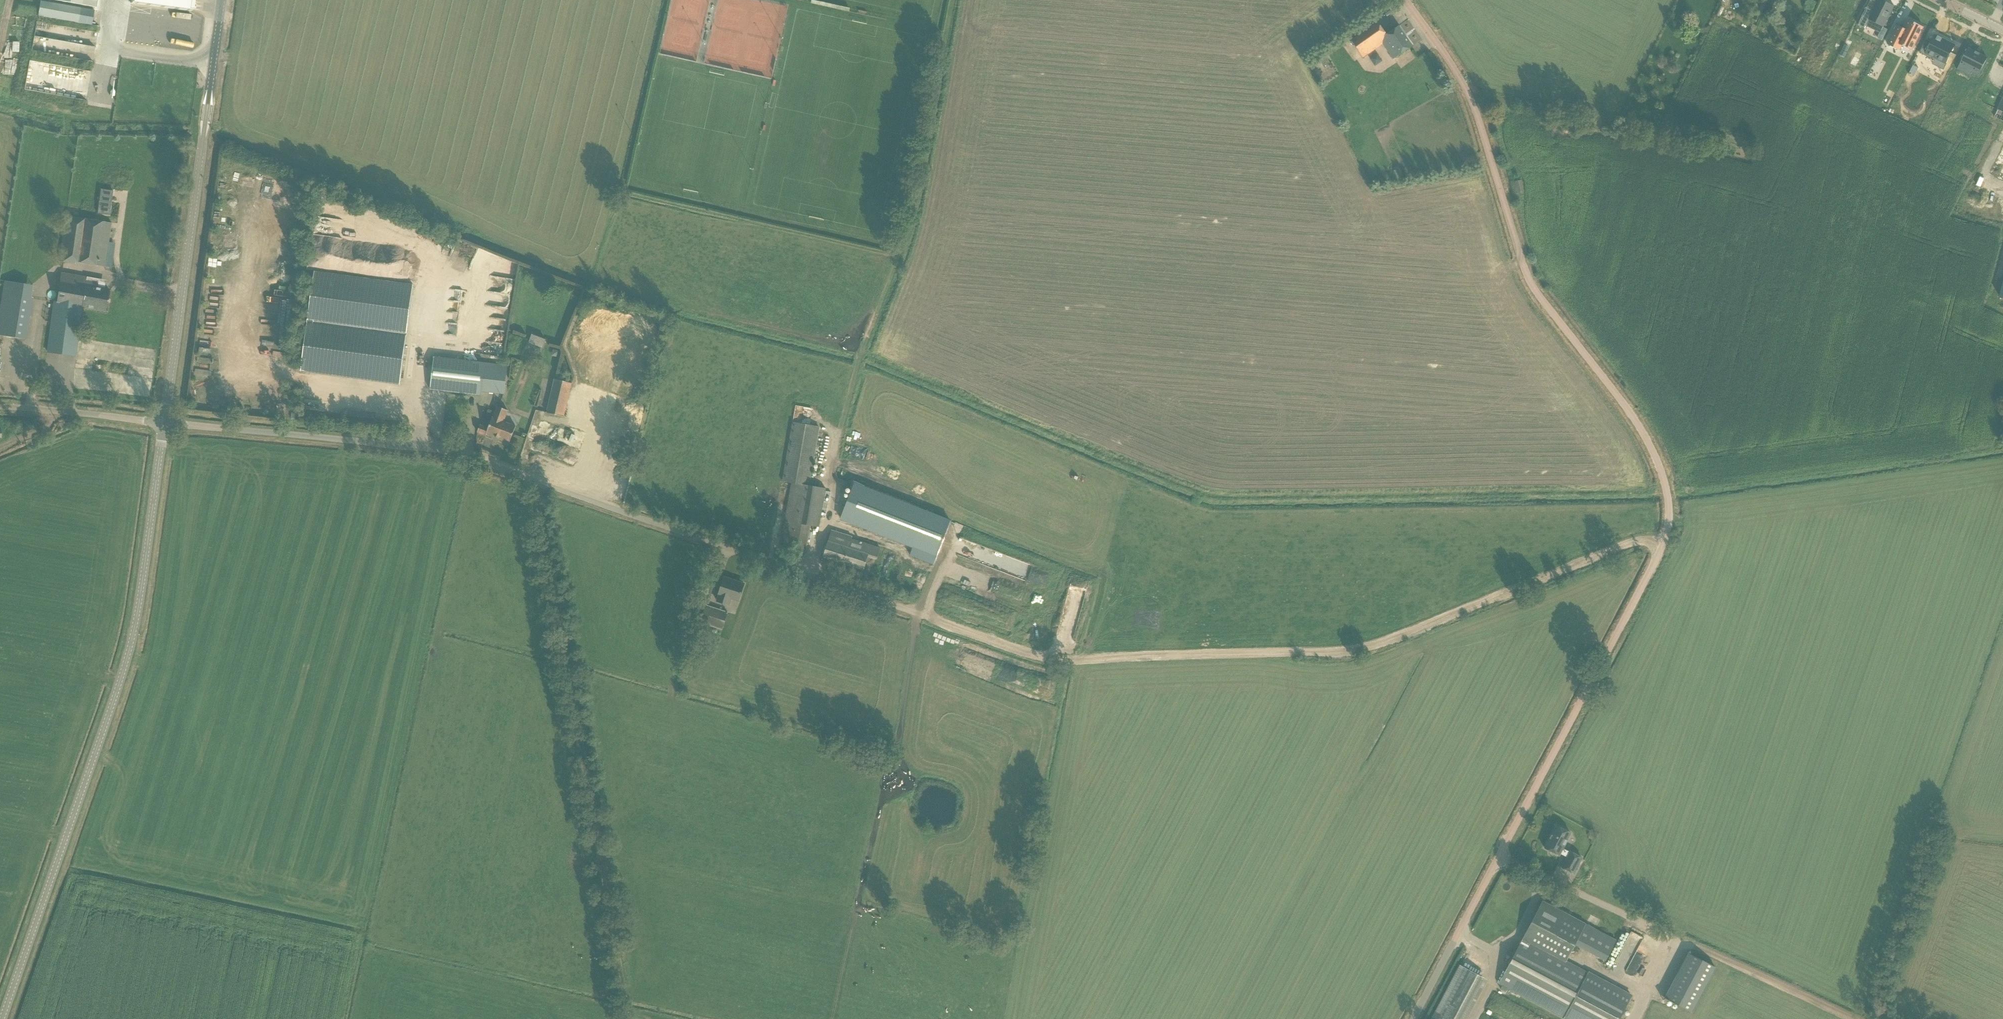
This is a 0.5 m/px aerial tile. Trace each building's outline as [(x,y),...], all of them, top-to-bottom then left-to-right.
[(131,3),(190,12),(192,0),(131,0),(131,3)] [(1770,5),(1778,9),(1783,0),(1773,0),(1770,5)] [(1840,13),(1850,18),(1859,0),(1846,0),(1840,13)] [(1858,25),(1865,29),(1869,19),(1884,27),(1894,6),(1882,0),(1878,0),(1873,11),(1866,8),(1858,25)] [(176,19),(176,24),(186,24),(186,12),(180,12),(180,19),(176,19)] [(1897,25),(1887,45),(1900,51),(1902,46),(1912,51),(1924,27),(1908,19),(1903,28),(1897,25)] [(26,51),(85,58),(87,45),(60,41),(61,26),(30,22),(26,51)] [(1353,39),(1364,54),(1381,43),(1382,44),(1385,42),(1396,57),(1412,46),(1398,26),(1386,35),(1376,22),(1353,39)] [(1881,40),(1887,30),(1883,28),(1882,27),(1879,33),(1877,38),(1881,40)] [(1926,39),(1919,53),(1934,60),(1935,58),(1946,63),(1955,45),(1942,39),(1942,38),(1938,36),(1938,37),(1935,35),(1932,41),(1932,42),(1928,40),(1926,39)] [(1968,47),(1957,69),(1970,75),(1972,72),(1979,75),(1988,57),(1980,54),(1981,53),(1980,52),(1980,53),(1976,51),(1977,51),(1976,50),(1976,51),(1968,47)] [(1883,63),(1876,60),(1869,74),(1876,78),(1883,63)] [(1919,68),(1913,65),(1909,75),(1914,77),(1919,68)] [(1998,110),(1994,117),(2002,121),(2002,100),(1998,110)] [(1580,125),(1567,122),(1565,133),(1577,136),(1580,125)] [(1392,178),(1398,176),(1393,167),(1388,169),(1392,178)] [(1520,180),(1512,182),(1515,194),(1523,192),(1520,180)] [(97,214),(109,215),(113,191),(101,189),(97,214)] [(59,261),(65,262),(74,264),(75,262),(105,266),(111,223),(66,216),(59,261)] [(314,272),(301,371),(400,384),(413,285),(314,272)] [(54,302),(49,342),(47,352),(75,356),(82,307),(106,311),(109,290),(97,288),(98,280),(62,273),(58,302),(54,302)] [(4,282),(0,308),(0,335),(24,339),(30,299),(29,298),(31,286),(4,282)] [(535,349),(540,338),(526,332),(522,344),(535,349)] [(434,356),(431,380),(430,390),(481,396),(482,392),(504,394),(507,365),(434,356)] [(554,380),(546,413),(564,417),(572,384),(554,380)] [(304,407),(324,410),(325,403),(305,400),(304,407)] [(486,436),(487,433),(510,442),(516,426),(503,421),(508,410),(497,406),(493,417),(492,417),(487,430),(480,426),(477,432),(486,436)] [(792,423),(784,471),(782,481),(792,483),(779,548),(805,553),(810,526),(818,527),(820,517),(825,489),(812,486),(813,482),(809,481),(819,427),(792,423)] [(577,451),(572,467),(578,468),(582,453),(577,451)] [(854,484),(844,509),(841,518),(880,534),(877,543),(895,549),(898,541),(913,547),(910,554),(933,563),(937,556),(950,522),(854,484)] [(825,529),(830,513),(824,512),(819,528),(825,529)] [(831,530),(823,558),(863,571),(868,557),(876,559),(880,548),(851,539),(852,537),(831,530)] [(1011,577),(1022,581),(1027,564),(1016,561),(1011,577)] [(724,577),(721,587),(716,601),(728,605),(730,598),(739,601),(744,584),(724,577)] [(971,617),(980,620),(984,605),(974,602),(971,617)] [(699,622),(697,628),(707,631),(709,626),(722,630),(728,613),(726,612),(705,605),(699,622)] [(1571,834),(1565,830),(1556,826),(1544,848),(1559,856),(1560,854),(1567,857),(1561,867),(1573,874),(1582,857),(1569,851),(1569,852),(1563,849),(1571,834)] [(1508,988),(1566,1018),(1619,1018),(1631,996),(1565,961),(1575,944),(1585,924),(1543,901),(1523,939),(1499,983),(1508,988)] [(1585,924),(1575,944),(1605,960),(1616,941),(1585,924)] [(1625,931),(1615,948),(1627,954),(1636,937),(1625,931)] [(1715,967),(1688,953),(1664,998),(1691,1012),(1715,967)] [(1487,980),(1459,965),(1431,1018),(1466,1018),(1487,980)] [(1485,1010),(1508,1018),(1535,1018),(1536,1016),(1489,999),(1485,1010)]
